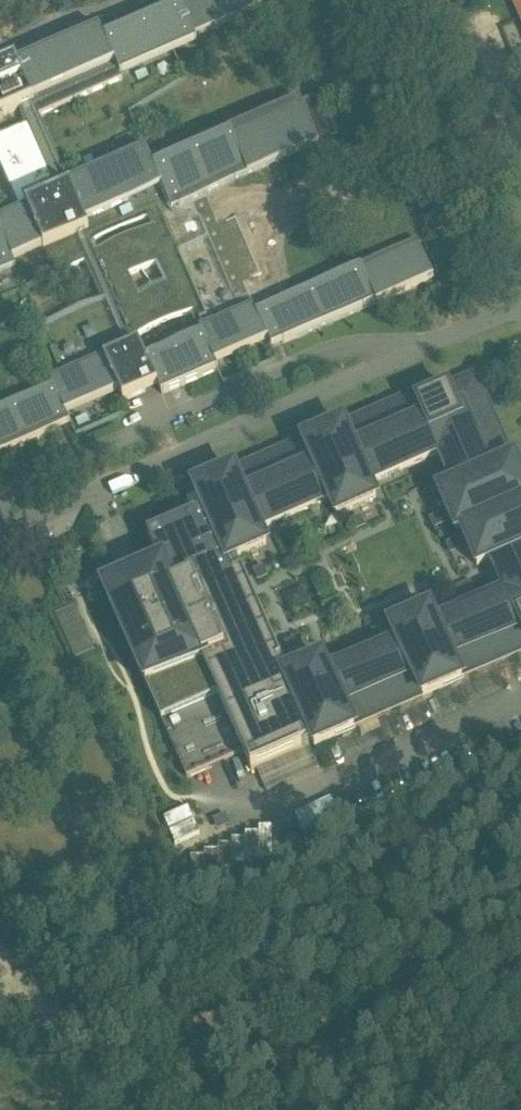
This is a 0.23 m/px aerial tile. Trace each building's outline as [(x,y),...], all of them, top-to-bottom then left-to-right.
[(20,110),(57,194),(26,207),(27,210),(0,222),(0,273),(16,266),(63,372),(50,378),(53,386),(0,409),(0,456),(70,425),(66,415),(119,392),(123,402),(146,392),(158,386),(162,395),(218,370),(216,364),(269,341),(272,349),(376,303),(377,306),(434,280),(417,241),(256,312),(253,304),(209,323),(151,191),(162,187),(172,209),(319,144),(318,142),(342,132),(325,93),(301,103),(300,101),(230,132),(231,134),(154,168),(146,150),(68,184),(39,117),(122,80),(121,77),(197,43),(194,37),(279,0),(178,0),(102,34),(99,27),(17,64),(16,62),(0,68),(0,124),(3,122),(1,118),(20,110)] [(194,515),(148,535),(161,564),(104,589),(187,779),(244,754),(252,772),(257,770),(310,747),(313,745),(315,751),(355,733),(354,731),(423,700),(423,701),(463,684),(462,681),(520,655),(520,475),(514,460),(512,461),(486,401),(476,405),(466,381),(449,389),(448,388),(419,401),(416,395),(344,426),(343,424),(304,441),(304,442),(235,472),(234,470),(195,487),(198,496),(188,501),(194,515)] [(310,747),(257,770),(267,792),(319,770),(310,747)]
